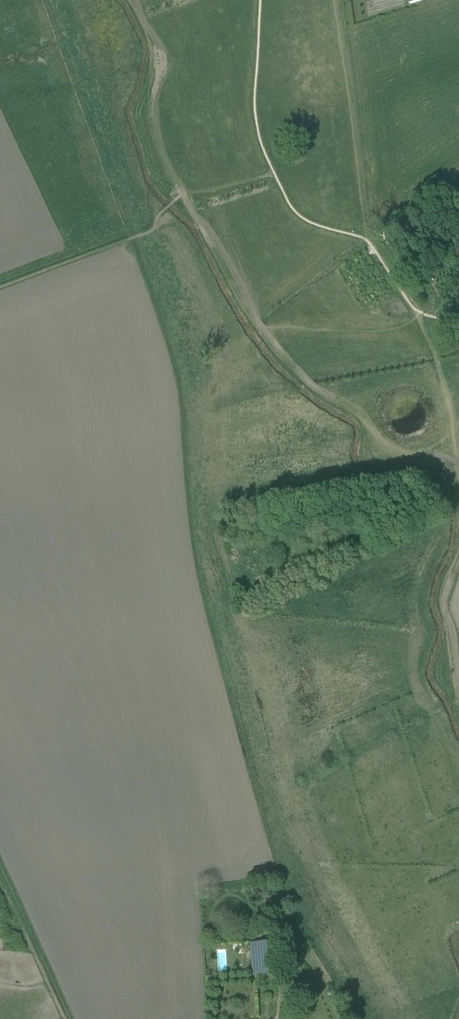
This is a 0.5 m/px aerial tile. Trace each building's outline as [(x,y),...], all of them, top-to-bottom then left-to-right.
[(250,942),(252,975),(278,974),(275,941),(250,942)]
